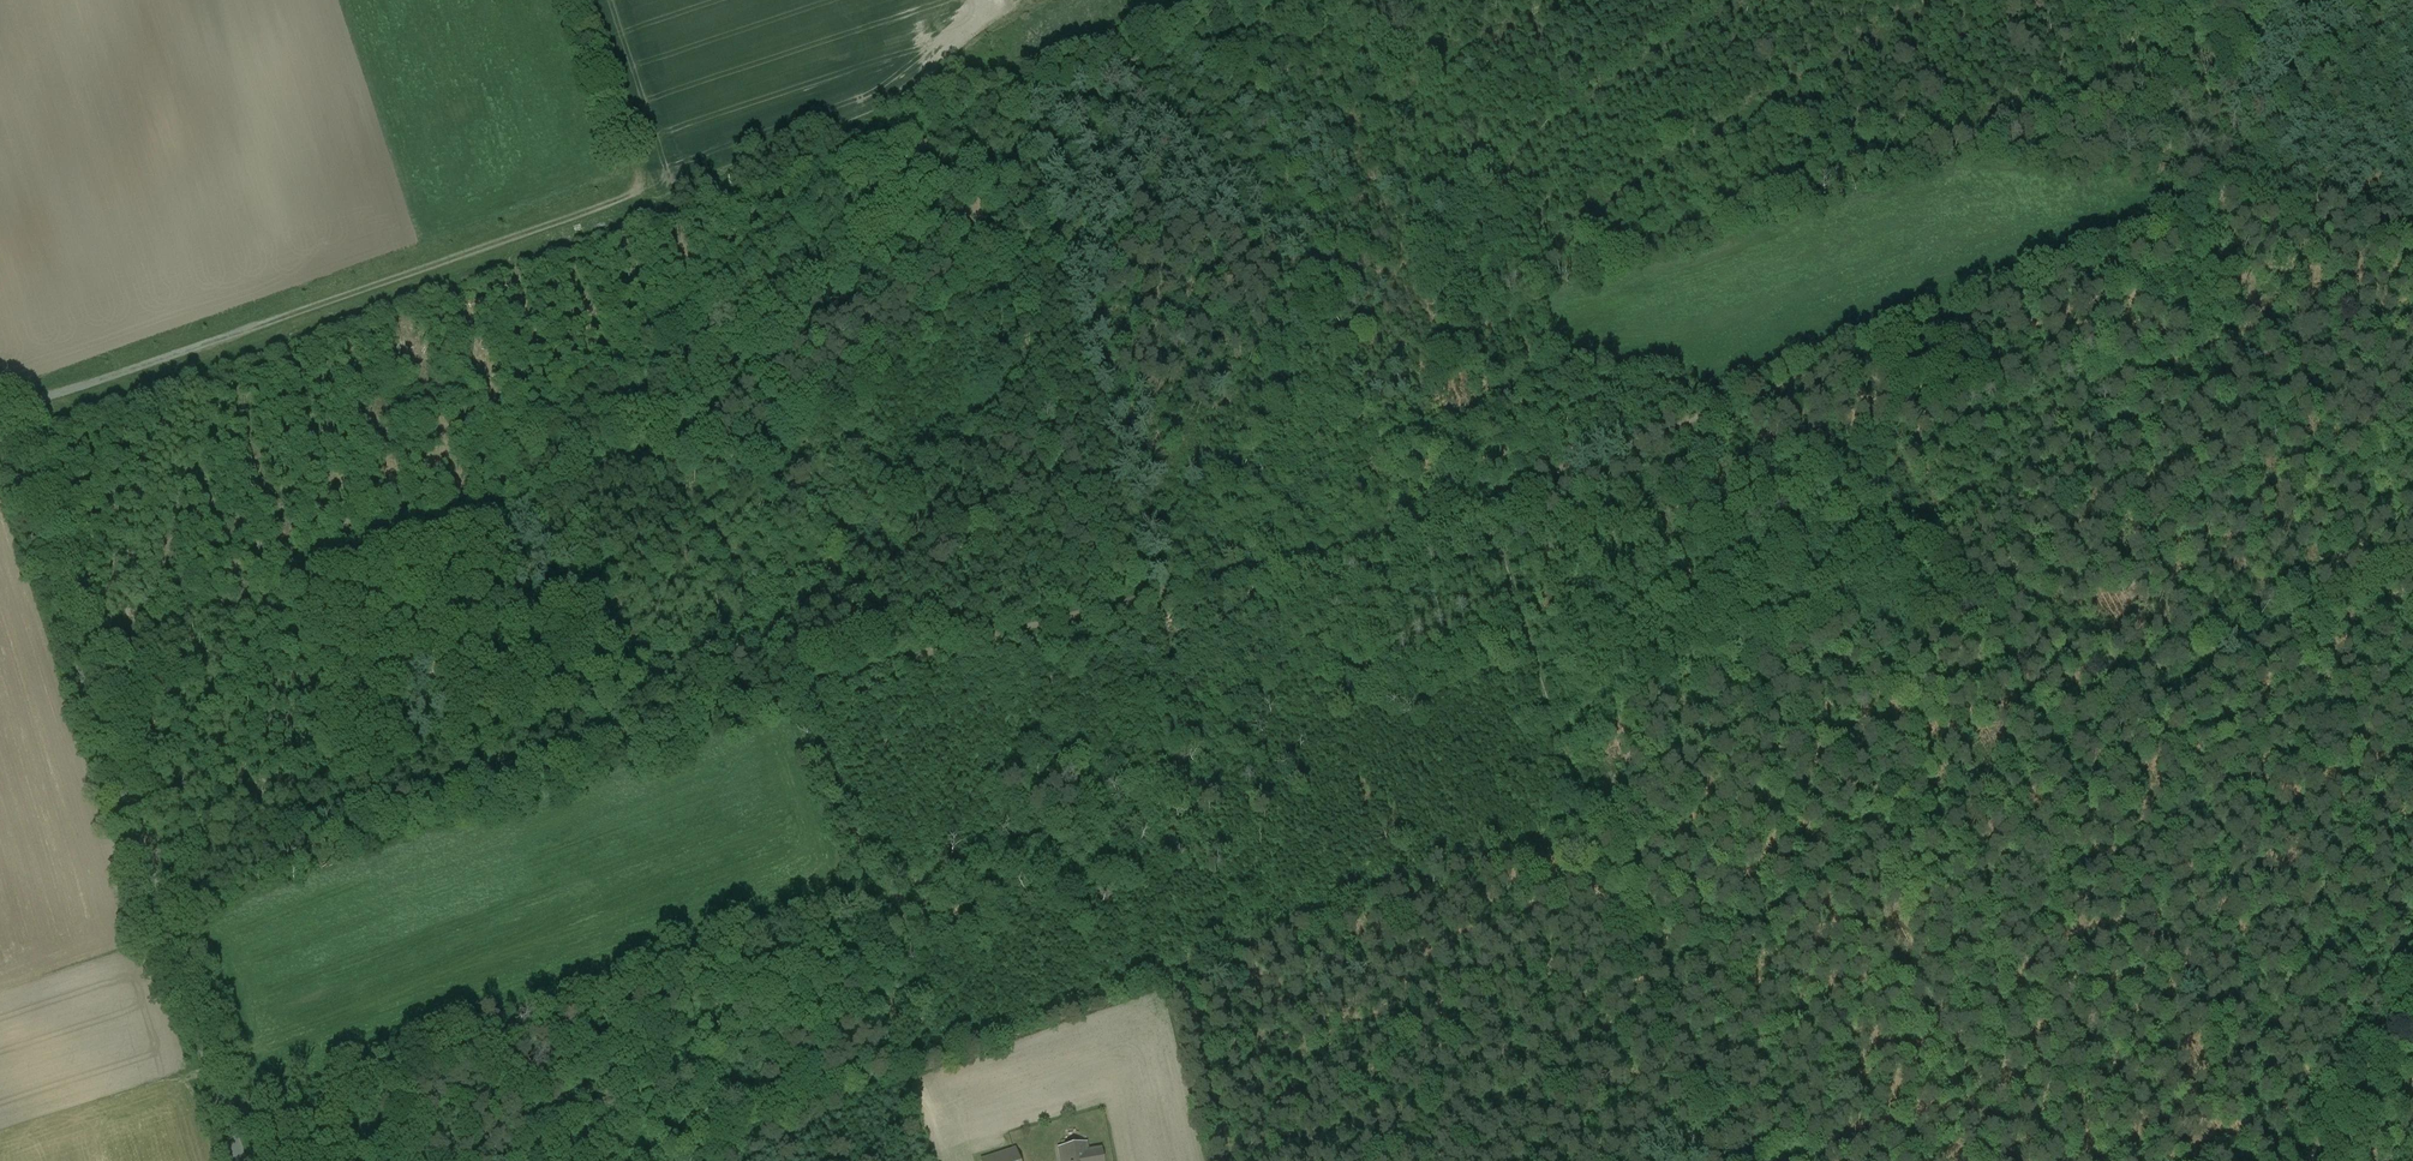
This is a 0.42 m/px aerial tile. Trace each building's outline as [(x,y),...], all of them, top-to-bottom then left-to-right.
[(919,157),(914,151),(909,155),(914,161),(919,157)] [(941,185),(936,179),(931,183),(935,190),(941,185)] [(963,215),(959,208),(953,212),(958,219),(963,215)] [(984,242),(979,235),(974,239),(979,246),(984,242)] [(1059,1149),(1061,1160),(1103,1160),(1101,1149),(1088,1152),(1086,1144),(1059,1149)] [(982,1160),(1018,1160),(1015,1150),(982,1160)]
